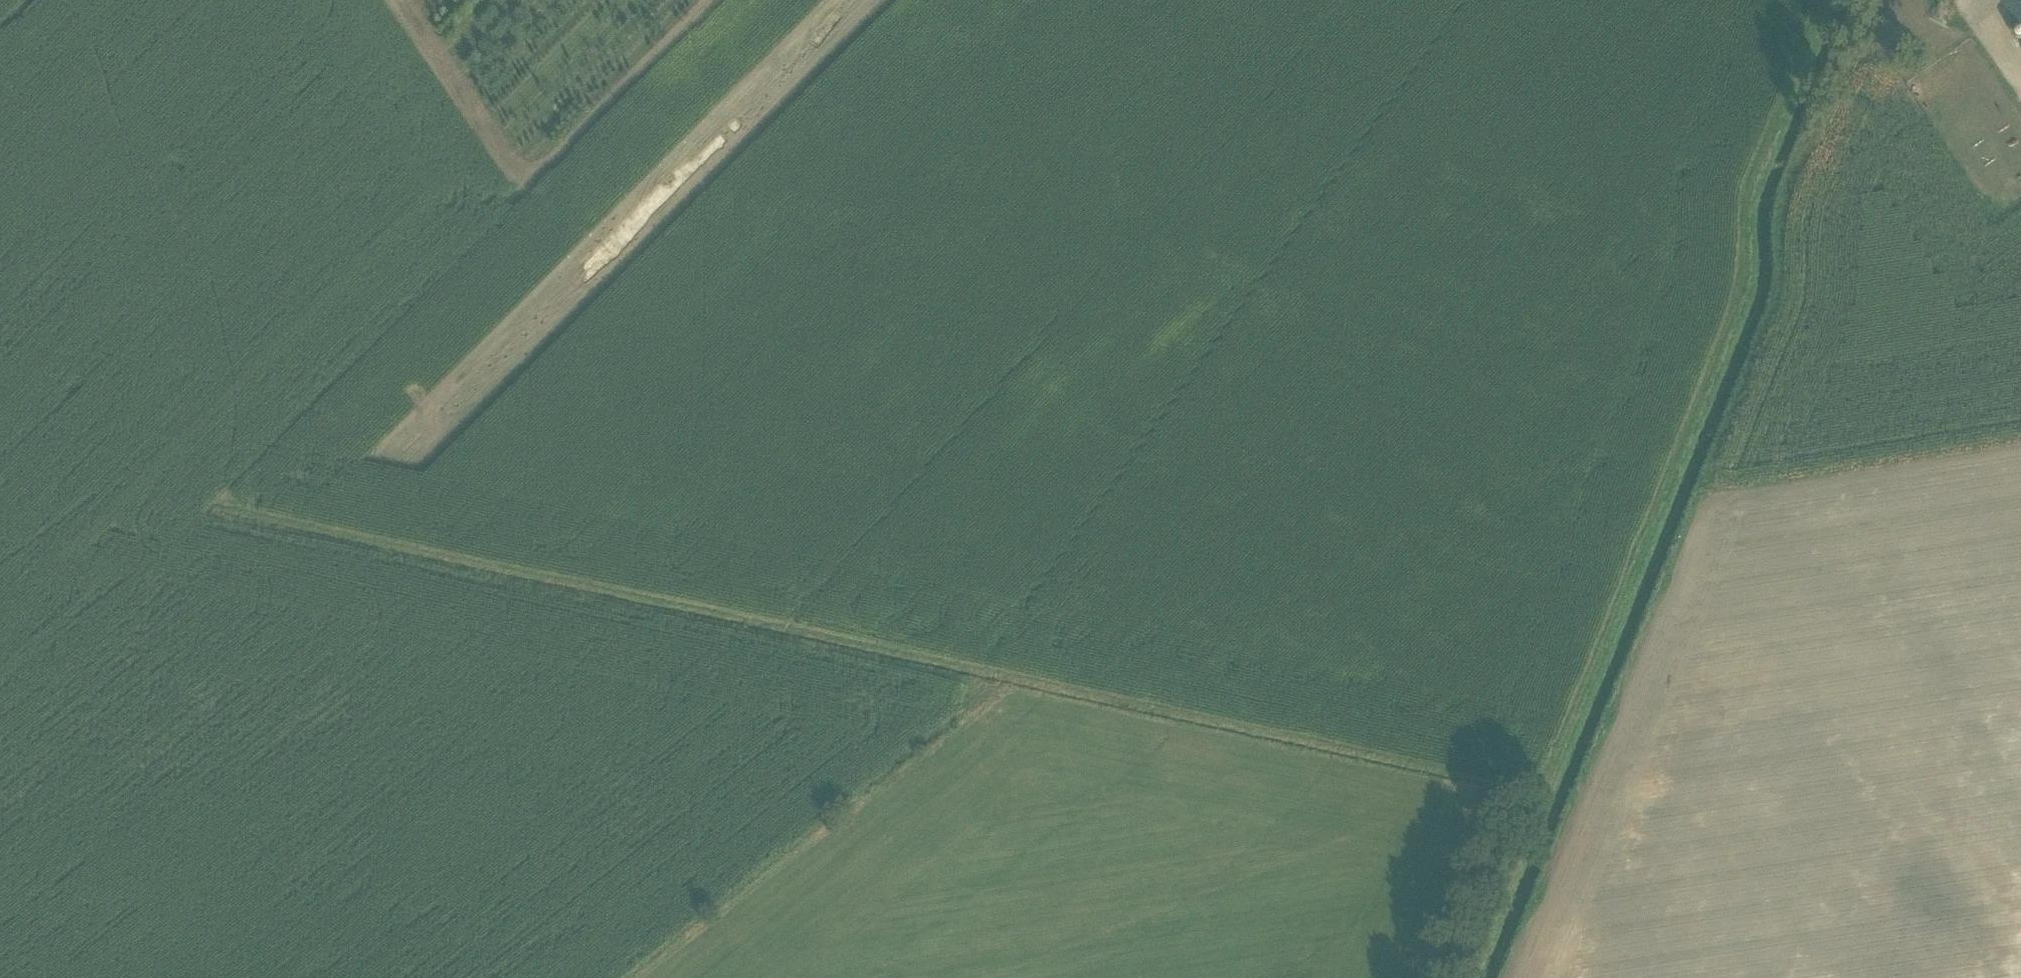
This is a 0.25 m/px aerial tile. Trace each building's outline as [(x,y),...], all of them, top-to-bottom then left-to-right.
[(2003,6),(2020,32),(2020,0),(2011,0),(2003,6)]
